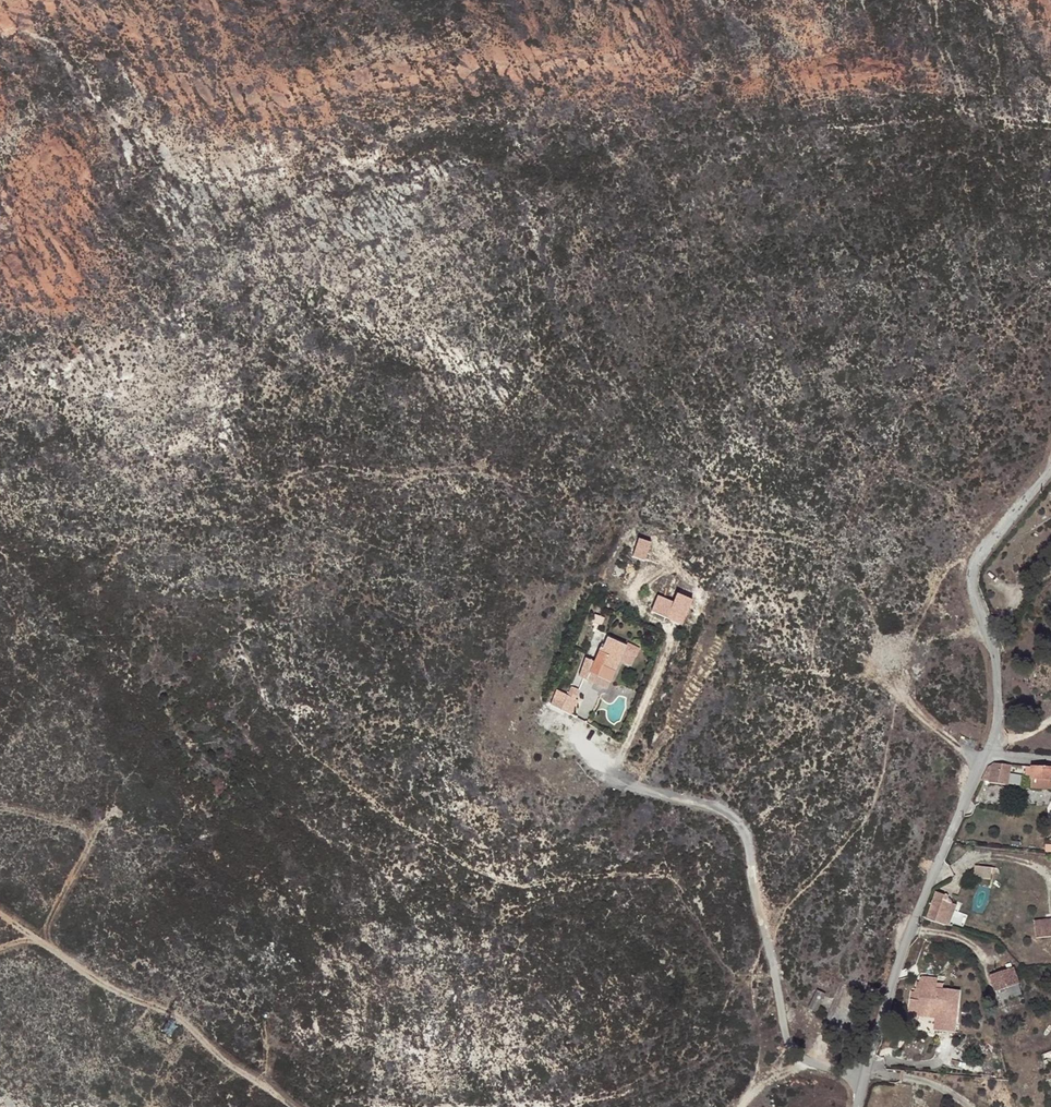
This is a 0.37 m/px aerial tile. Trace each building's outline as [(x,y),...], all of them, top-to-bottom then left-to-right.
[(645,560),(649,541),(633,537),(629,556),(645,560)] [(685,620),(690,607),(678,603),(674,616),(685,620)] [(671,624),(682,628),(685,620),(674,616),(671,624)] [(619,662),(627,665),(635,647),(627,643),(626,646),(607,637),(601,649),(599,648),(594,662),(585,658),(578,677),(579,677),(566,709),(572,713),(581,691),(579,690),(584,679),(607,689),(619,662)] [(162,688),(155,696),(161,701),(168,693),(162,688)] [(991,780),(991,785),(1009,785),(1009,766),(993,766),(992,765),(989,765),(982,779),(991,780)] [(1024,767),(1024,777),(1029,777),(1029,781),(1030,781),(1030,790),(1050,791),(1050,769),(1024,767)] [(989,877),(990,866),(975,866),(975,877),(989,877)] [(935,928),(942,930),(947,911),(929,906),(927,913),(938,917),(935,928)] [(927,913),(924,924),(935,928),(938,917),(927,913)] [(1035,939),(1050,937),(1050,919),(1033,921),(1035,939)] [(949,937),(929,931),(927,940),(945,945),(949,937)] [(989,981),(991,990),(1004,986),(1007,991),(1014,989),(1009,974),(989,981)] [(908,992),(904,1012),(913,1013),(931,1016),(930,1025),(929,1031),(950,1035),(957,995),(956,993),(931,989),(932,981),(917,978),(916,985),(913,985),(913,990),(917,990),(917,993),(912,992),(908,992)] [(1004,986),(991,990),(994,996),(1007,991),(1004,986)] [(827,994),(817,989),(807,1009),(817,1014),(827,994)] [(931,1016),(913,1013),(912,1021),(930,1025),(931,1016)]
